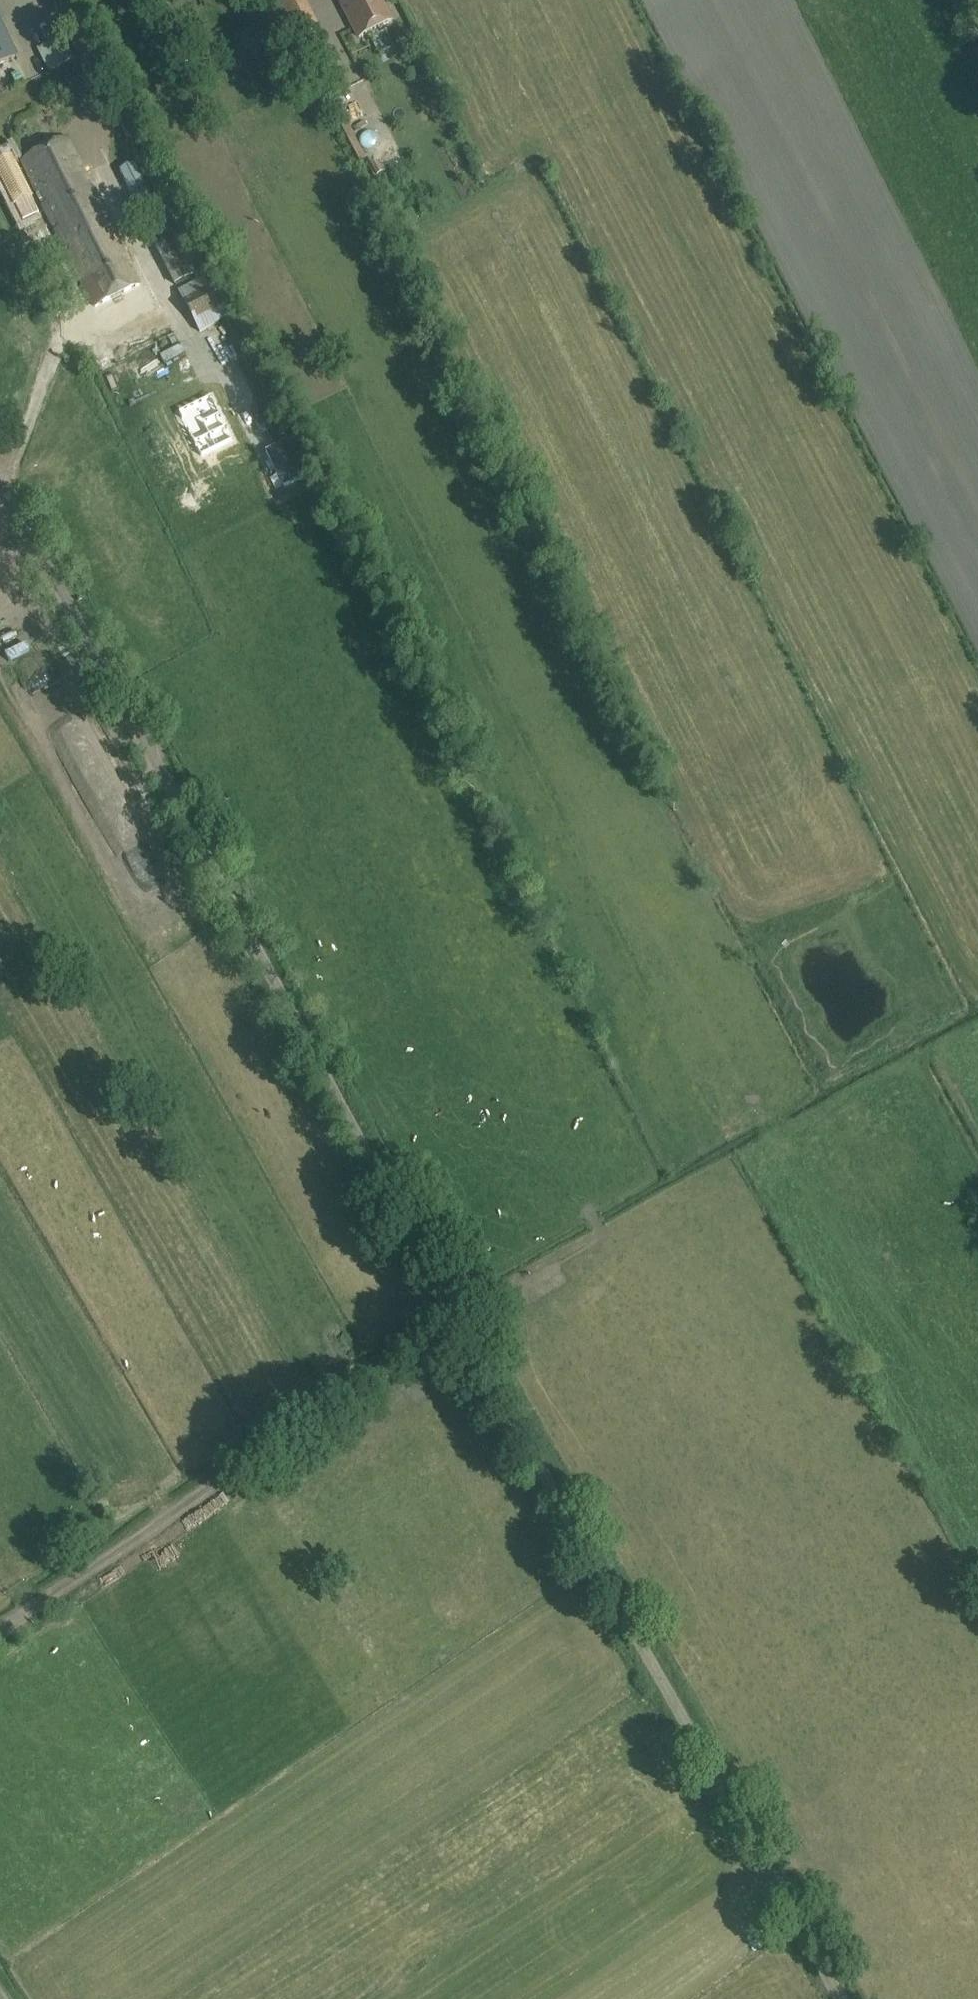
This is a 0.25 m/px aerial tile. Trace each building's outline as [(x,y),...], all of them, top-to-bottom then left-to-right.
[(307,5),(304,0),(282,0),(276,3),(283,17),(307,5)] [(359,36),(389,20),(379,0),(341,0),(359,36)] [(65,64),(75,59),(68,44),(57,50),(65,64)] [(140,285),(112,226),(66,138),(21,161),(66,253),(57,257),(37,216),(20,224),(69,325),(86,318),(95,314),(92,308),(93,308),(140,285)] [(14,208),(32,199),(12,157),(0,163),(0,179),(14,208)] [(175,220),(149,233),(175,286),(201,273),(175,220)] [(207,277),(178,292),(194,325),(224,310),(207,277)] [(109,343),(162,329),(154,302),(102,316),(109,343)]
